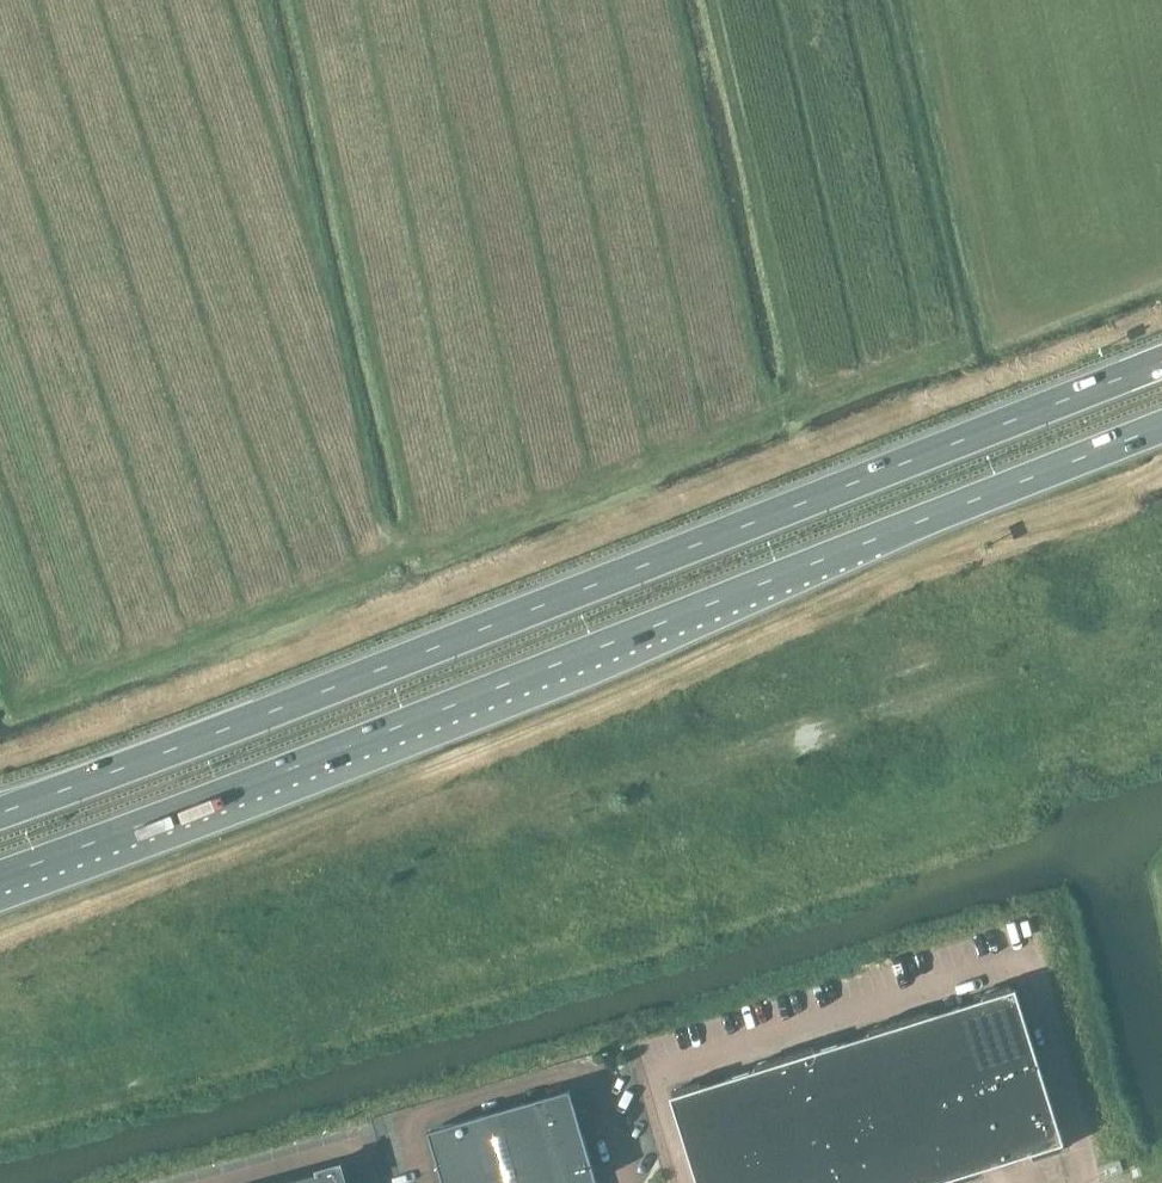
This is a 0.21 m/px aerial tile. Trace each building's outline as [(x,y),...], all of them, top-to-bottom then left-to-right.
[(1033,1154),(1035,1158),(1063,1149),(1061,1145),(1065,1144),(1017,989),(1013,990),(1012,985),(984,994),(985,998),(958,1007),(931,1015),(929,1011),(901,1020),(902,1021),(898,1022),(898,1021),(870,1029),(871,1034),(844,1042),(817,1051),(815,1046),(787,1055),(788,1056),(784,1057),(784,1056),(756,1065),(757,1069),(703,1086),(702,1082),(673,1091),(675,1095),(671,1096),(698,1182),(951,1182),(952,1182),(955,1182),(981,1175),(979,1170),(1033,1154)] [(435,1148),(445,1182),(581,1182),(595,1179),(590,1159),(592,1159),(585,1133),(582,1134),(581,1128),(585,1127),(582,1117),(578,1118),(570,1092),(432,1132),(437,1148),(435,1148)] [(342,1164),(320,1170),(320,1173),(282,1182),(347,1182),(342,1164)]
